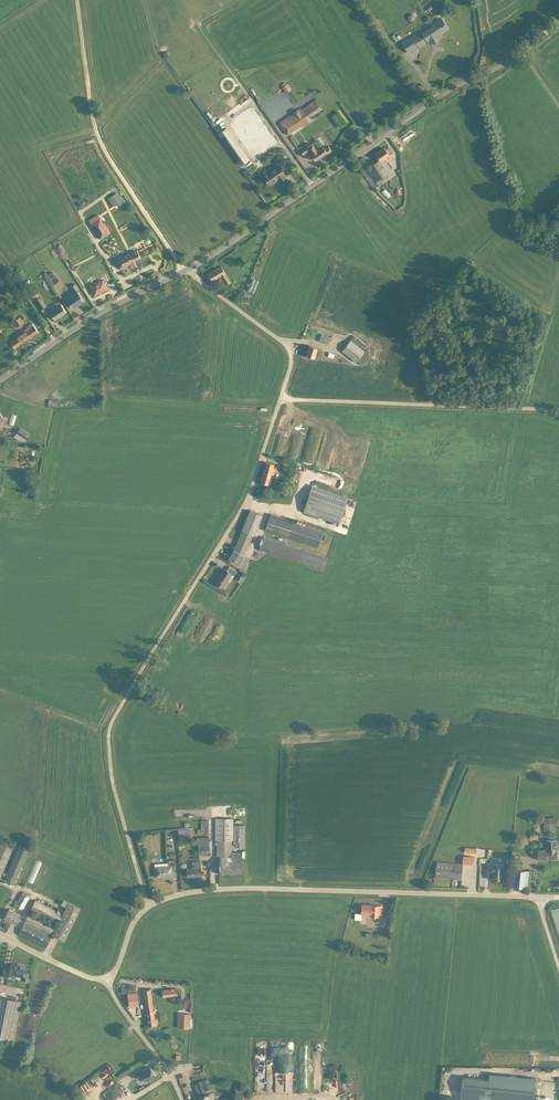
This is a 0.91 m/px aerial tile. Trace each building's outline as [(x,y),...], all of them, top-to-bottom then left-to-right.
[(452,29),(445,17),(405,42),(412,54),(452,29)] [(286,93),(292,89),(288,83),(286,84),(285,82),(281,84),(283,86),(282,87),(286,93)] [(235,100),(239,105),(245,101),(240,96),(235,100)] [(293,113),(279,122),(288,134),(301,125),(302,126),(310,122),(308,118),(322,108),(316,99),(301,109),(300,108),(293,113)] [(227,127),(218,133),(240,165),(249,159),(227,127)] [(317,160),(333,150),(330,146),(326,148),(324,145),(319,149),(315,142),(308,146),(317,160)] [(300,155),(307,150),(302,144),(295,149),(300,155)] [(383,159),(392,152),(389,147),(385,149),(384,147),(375,153),(379,159),(361,171),(374,189),(391,177),(387,171),(391,169),(386,161),(385,162),(383,159)] [(289,176),(280,163),(263,175),(269,184),(278,178),(281,181),(289,176)] [(123,201),(117,192),(109,197),(115,206),(123,201)] [(111,232),(98,213),(89,219),(102,238),(111,232)] [(142,258),(138,249),(123,256),(122,254),(116,257),(121,269),(130,265),(129,264),(142,258)] [(225,285),(232,281),(222,265),(208,273),(213,282),(221,277),(225,285)] [(94,295),(108,288),(103,278),(89,286),(94,295)] [(72,307),(84,300),(77,290),(79,288),(75,282),(70,286),(74,292),(66,297),(72,307)] [(39,295),(34,298),(42,308),(46,305),(39,295)] [(56,319),(67,312),(62,303),(50,310),(56,319)] [(14,320),(18,325),(22,323),(19,317),(14,320)] [(16,348),(39,331),(34,324),(11,340),(16,348)] [(330,336),(321,333),(319,340),(328,343),(330,336)] [(368,346),(354,335),(342,350),(356,361),(357,360),(363,365),(370,355),(368,354),(370,351),(366,348),(368,346)] [(305,355),(318,359),(321,348),(309,345),(305,355)] [(329,351),(326,359),(337,363),(340,354),(329,351)] [(24,443),(28,437),(18,430),(14,436),(24,443)] [(260,482),(269,484),(275,464),(266,461),(260,482)] [(348,496),(311,483),(303,511),(339,523),(348,496)] [(262,514),(250,509),(241,529),(242,530),(252,534),(254,535),(262,514)] [(323,530),(270,513),(264,530),(317,548),(323,530)] [(234,549),(244,555),(252,534),(242,530),(234,549)] [(327,557),(263,536),(259,550),(323,571),(327,557)] [(229,557),(238,563),(243,555),(234,549),(229,557)] [(215,581),(224,587),(228,579),(230,580),(236,570),(229,566),(227,569),(223,567),(215,581)] [(244,575),(239,572),(235,577),(241,580),(244,575)] [(77,595),(84,596),(85,594),(79,593),(80,588),(74,587),(73,593),(78,593),(77,595)] [(535,783),(526,783),(526,788),(523,788),(523,794),(535,794),(535,783)] [(555,828),(554,816),(543,816),(544,829),(555,828)] [(215,817),(215,857),(219,857),(219,873),(239,873),(239,852),(232,852),(232,847),(244,847),(244,824),(233,824),(233,817),(215,817)] [(198,854),(209,853),(208,836),(208,820),(196,820),(196,837),(198,854)] [(177,828),(177,841),(191,840),(190,827),(177,828)] [(537,859),(557,857),(556,836),(545,837),(546,847),(536,848),(537,859)] [(13,843),(0,837),(0,838),(0,873),(13,843)] [(3,877),(15,883),(32,850),(19,844),(3,877)] [(460,854),(460,861),(472,862),(472,854),(460,854)] [(25,880),(30,882),(38,861),(33,859),(25,880)] [(188,876),(203,875),(202,859),(192,859),(192,865),(187,865),(188,876)] [(464,880),(465,862),(435,860),(433,878),(464,880)] [(490,879),(503,879),(503,861),(490,861),(490,879)] [(154,875),(173,875),(173,864),(154,864),(154,875)] [(516,869),(515,885),(528,886),(529,870),(525,870),(525,865),(519,864),(519,870),(516,869)] [(28,900),(20,896),(15,905),(23,909),(28,900)] [(58,913),(34,902),(19,934),(46,947),(52,934),(64,940),(77,912),(62,905),(58,913)] [(359,913),(381,914),(382,903),(360,902),(359,913)] [(4,916),(17,923),(22,915),(10,907),(4,916)] [(10,973),(23,975),(25,964),(11,961),(10,964),(5,964),(3,975),(9,976),(10,973)] [(149,1025),(158,1024),(153,987),(144,988),(149,1025)] [(134,1005),(133,994),(125,995),(126,1005),(134,1005)] [(0,995),(0,1036),(14,1038),(21,999),(0,995)] [(188,1030),(189,1014),(176,1013),(175,1030),(188,1030)] [(284,1090),(283,1042),(274,1042),(274,1090),(284,1090)] [(141,1084),(157,1074),(150,1063),(134,1073),(141,1084)] [(252,1069),(251,1091),(260,1091),(261,1070),(252,1069)] [(506,1099),(531,1099),(533,1074),(487,1070),(487,1076),(460,1074),(458,1096),(506,1099)] [(205,1075),(191,1075),(196,1089),(210,1084),(205,1075)] [(118,1083),(106,1094),(111,1099),(115,1099),(125,1092),(118,1083)] [(231,1085),(232,1090),(234,1089),(236,1095),(230,1097),(231,1099),(232,1099),(246,1096),(243,1087),(240,1088),(238,1083),(231,1085)] [(442,1099),(452,1099),(452,1090),(441,1090),(442,1099)] [(210,1091),(199,1095),(200,1099),(213,1099),(210,1091)]
